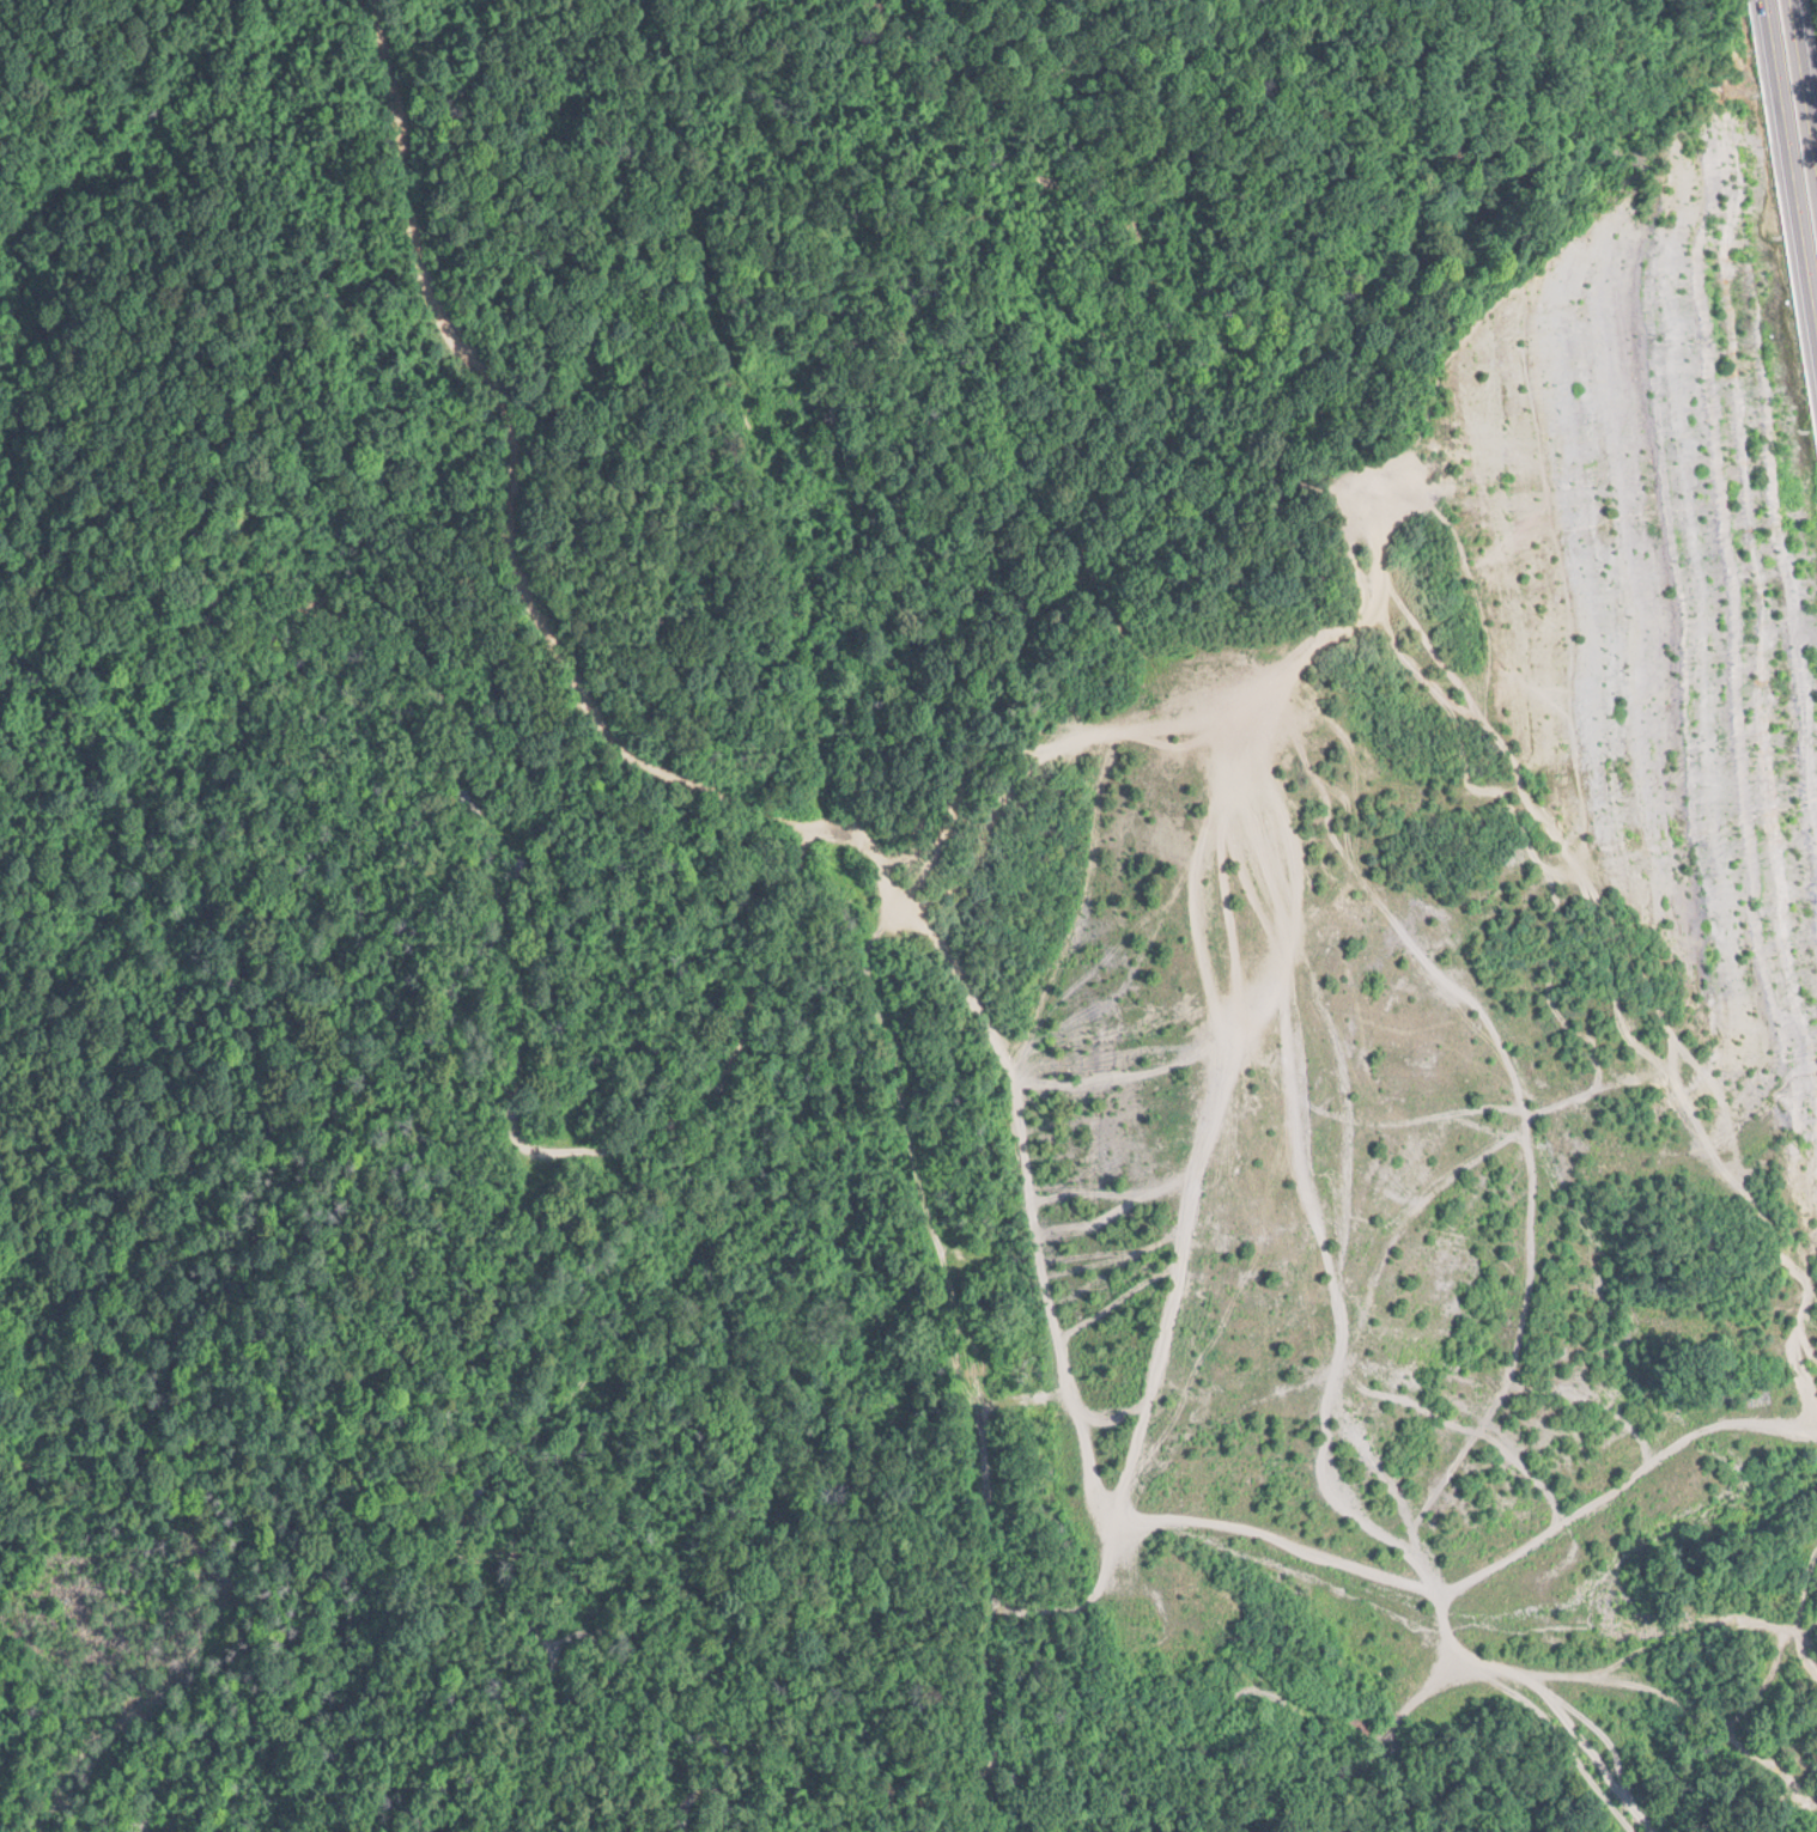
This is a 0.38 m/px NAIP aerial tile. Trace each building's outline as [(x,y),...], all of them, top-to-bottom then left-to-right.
[(1501,1081),(1518,1077),(1516,1068),(1499,1072),(1501,1081)] [(1277,1395),(1272,1389),(1261,1397),(1265,1403),(1277,1395)]
